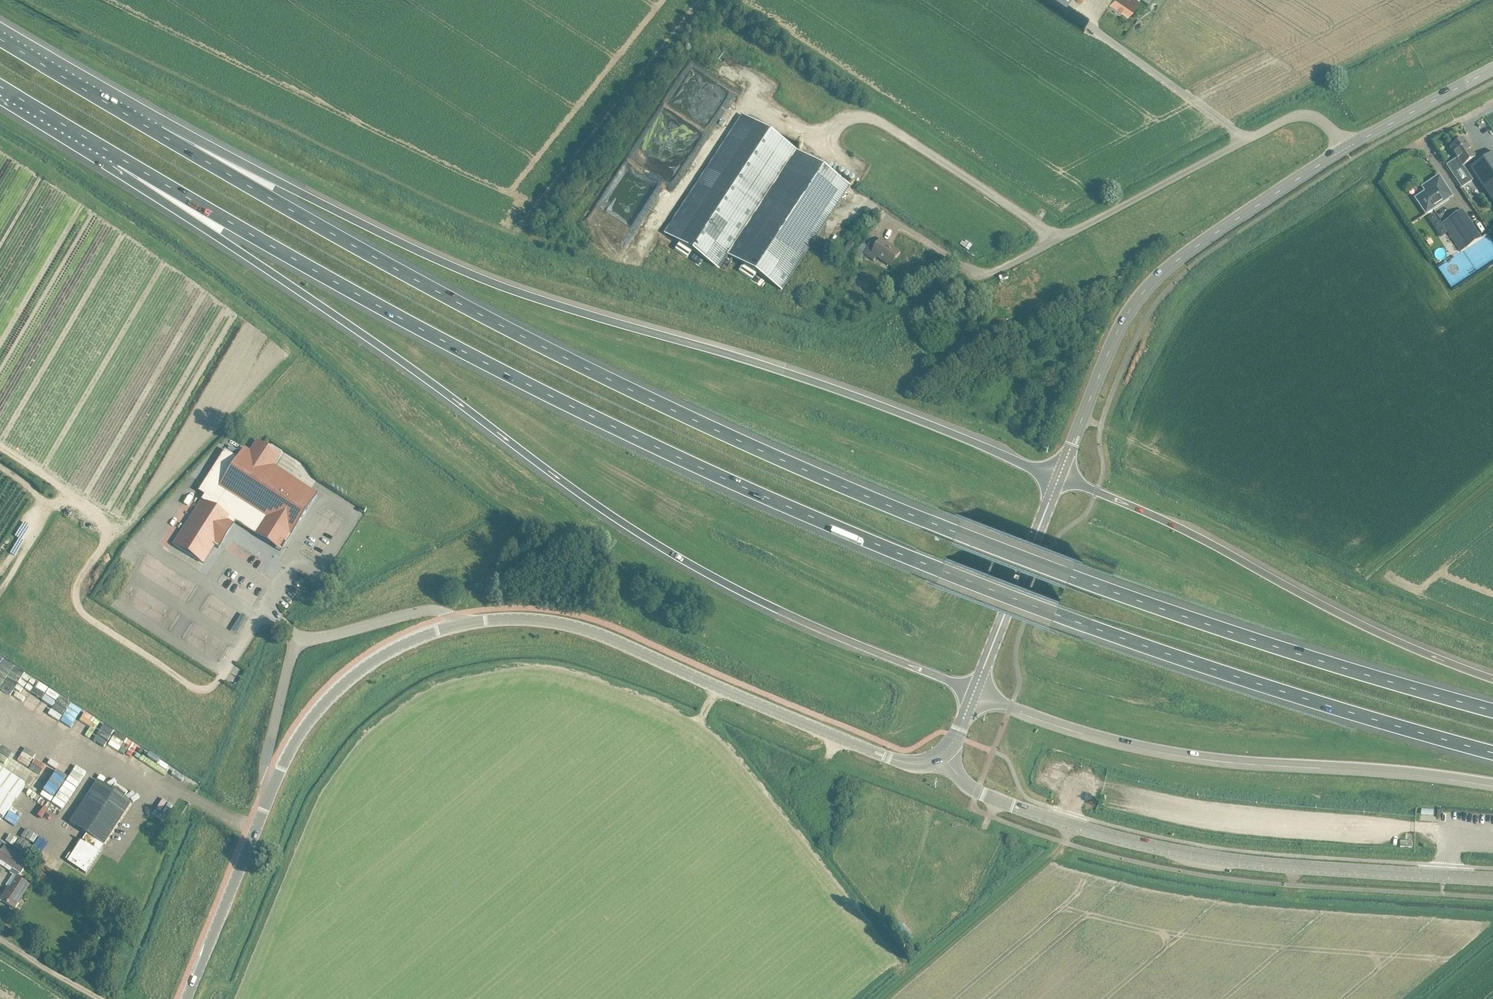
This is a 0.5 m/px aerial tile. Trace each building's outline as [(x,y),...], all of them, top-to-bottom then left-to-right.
[(1137,0),(1112,0),(1111,1),(1128,13),(1137,0)] [(783,288),(849,188),(741,117),(666,232),(720,268),(729,253),(783,288)] [(1476,158),(1469,148),(1464,140),(1451,149),(1456,157),(1457,158),(1447,166),(1462,189),(1473,181),(1464,166),(1476,158)] [(1471,168),(1492,202),(1492,153),(1471,168)] [(1416,179),(1419,185),(1430,180),(1427,174),(1416,179)] [(1435,179),(1423,188),(1426,193),(1422,196),(1421,195),(1416,199),(1426,215),(1449,199),(1435,179)] [(1470,192),(1476,208),(1481,206),(1475,190),(1470,192)] [(1461,252),(1481,238),(1462,210),(1447,220),(1442,224),(1461,252)] [(844,259),(855,242),(852,239),(840,257),(844,259)] [(901,253),(881,240),(877,247),(871,243),(869,247),(863,243),(853,259),(862,265),(867,257),(873,261),(876,257),(891,267),(901,253)] [(1009,319),(998,325),(1003,335),(1014,329),(1009,319)] [(238,459),(225,450),(198,492),(205,496),(201,501),(231,520),(235,515),(284,546),(317,495),(263,460),(269,450),(257,442),(250,452),(244,449),(238,459)] [(230,446),(228,450),(238,457),(240,453),(230,446)] [(231,520),(201,501),(174,545),(204,564),(231,520)] [(315,531),(308,541),(323,551),(330,542),(315,531)] [(295,583),(292,589),(298,592),(302,586),(295,583)] [(93,732),(111,743),(115,736),(97,725),(93,732)] [(151,764),(168,773),(171,766),(154,757),(151,764)] [(25,786),(0,770),(0,817),(3,819),(25,786)] [(99,852),(131,803),(97,781),(73,818),(70,823),(87,834),(82,841),(81,841),(68,861),(66,859),(65,860),(68,861),(67,862),(86,874),(100,853),(99,852)] [(51,782),(48,787),(56,792),(60,787),(51,782)] [(67,799),(72,791),(64,787),(60,795),(67,799)] [(22,838),(19,843),(32,850),(35,845),(22,838)] [(27,863),(4,848),(0,853),(0,859),(13,868),(10,874),(13,876),(6,886),(8,888),(0,900),(14,909),(18,902),(20,902),(22,899),(21,897),(29,885),(17,878),(20,873),(21,873),(27,863)] [(144,890),(157,871),(152,867),(139,886),(144,890)]
